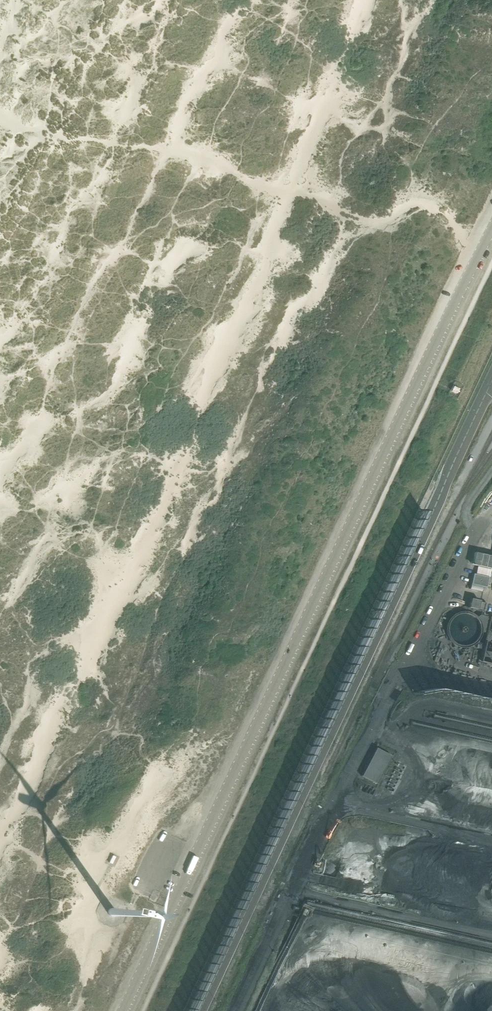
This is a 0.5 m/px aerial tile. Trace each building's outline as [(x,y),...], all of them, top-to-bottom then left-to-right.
[(452,385),(449,391),(455,394),(458,388),(452,385)] [(474,552),(472,564),(491,569),(491,556),(474,552)] [(488,577),(472,573),(470,584),(486,587),(488,577)] [(470,598),(468,607),(477,609),(477,608),(485,609),(487,603),(478,601),(479,600),(470,598)] [(480,614),(476,618),(477,619),(477,620),(478,621),(479,623),(479,624),(480,625),(480,627),(480,628),(480,630),(480,631),(487,633),(490,617),(480,614)] [(376,747),(361,776),(376,783),(391,755),(376,747)] [(113,916),(115,915),(115,914),(116,913),(116,911),(115,910),(114,908),(113,908),(111,908),(109,908),(108,910),(108,911),(108,913),(109,915),(110,915),(112,916),(113,916)]
